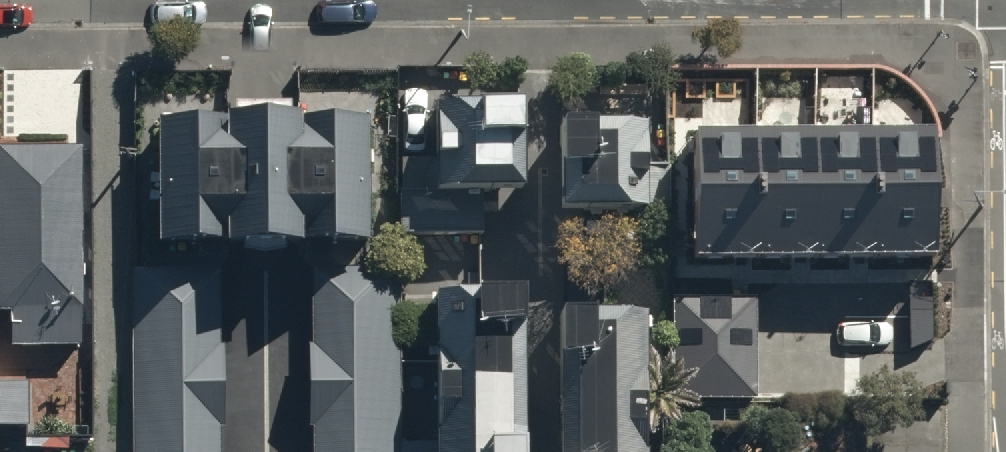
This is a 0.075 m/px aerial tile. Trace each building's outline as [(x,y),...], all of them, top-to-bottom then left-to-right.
[(529,110),(405,112),(407,234),(478,233),(478,188),(530,187),(529,110)] [(368,114),(173,115),(173,243),(369,242),(368,114)] [(655,124),(570,125),(570,209),(655,208),(655,124)] [(940,126),(687,127),(688,391),(761,391),(761,276),(940,276),(940,126)] [(87,142),(2,144),(6,312),(20,312),(21,346),(92,344),(87,142)] [(133,267),(134,451),(223,451),(222,267),(133,267)] [(320,267),(321,451),(401,451),(401,267),(320,267)] [(433,290),(434,451),(544,451),(543,289),(433,290)] [(561,308),(561,451),(651,451),(650,308),(561,308)]
